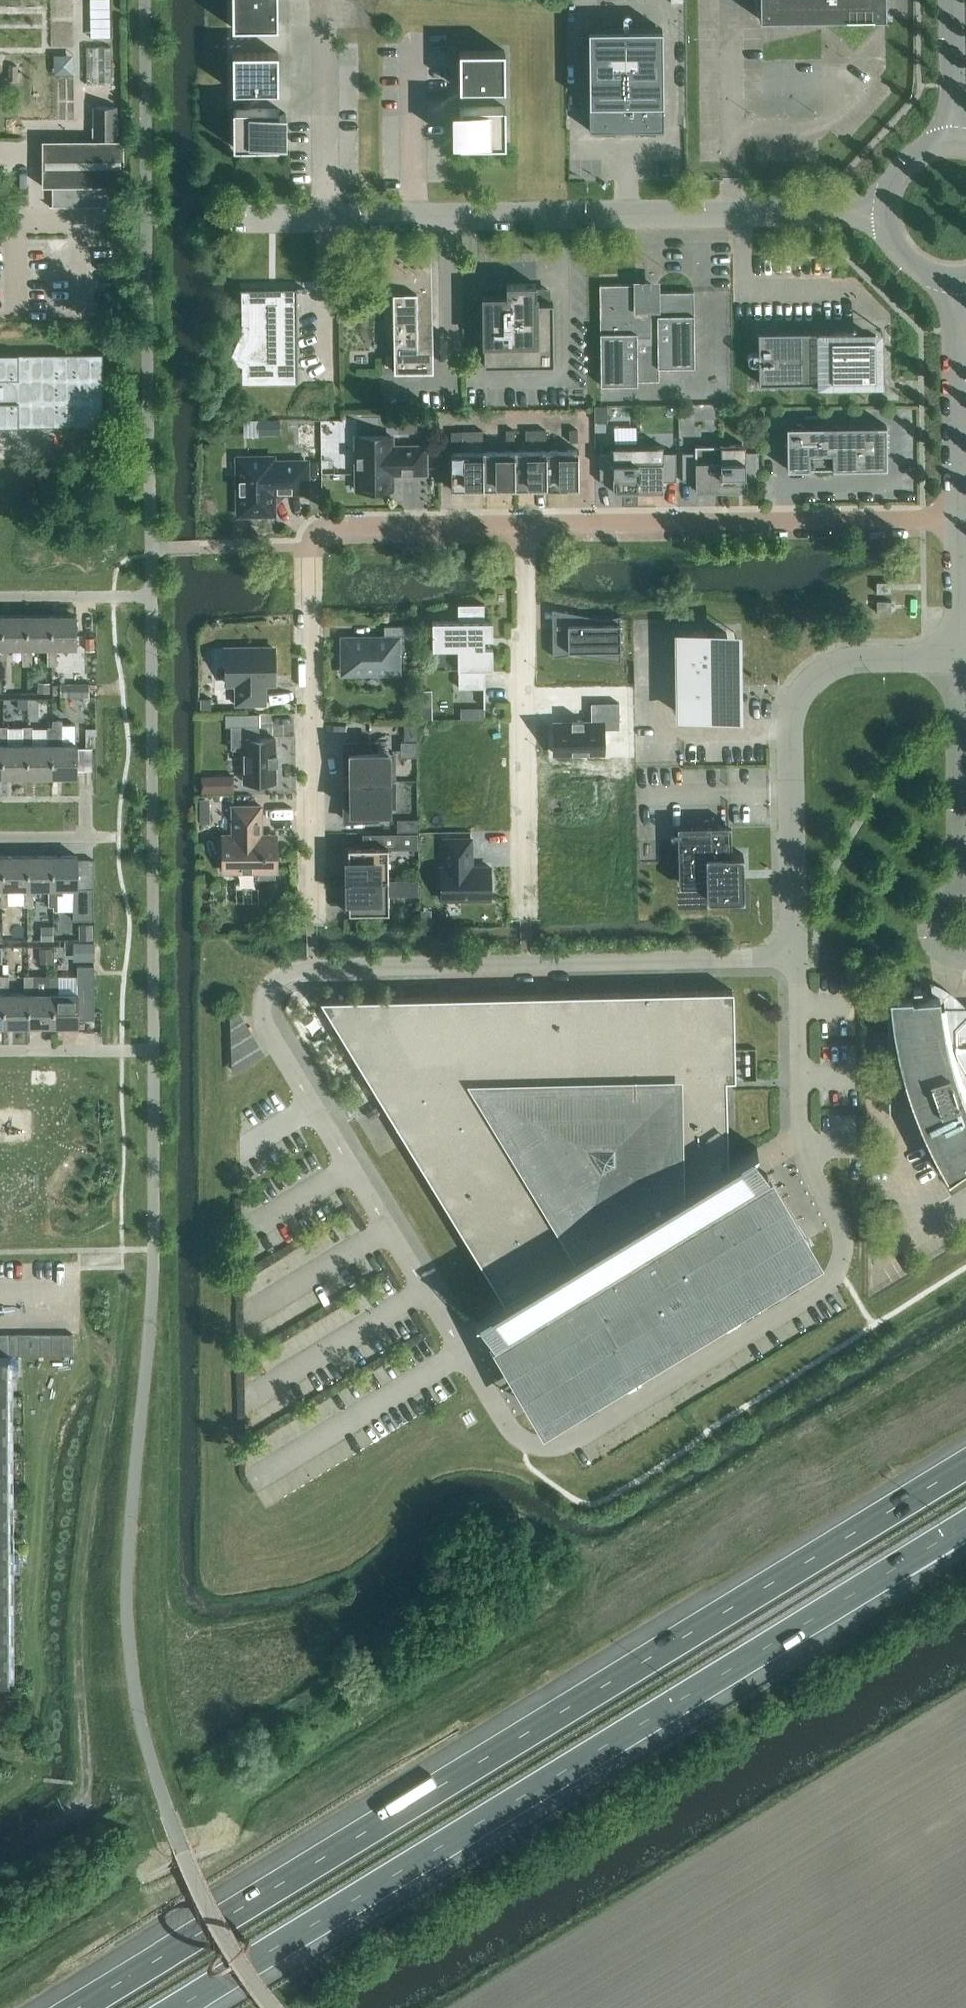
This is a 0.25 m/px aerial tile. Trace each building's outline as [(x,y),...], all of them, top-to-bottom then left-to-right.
[(278,0),(232,0),(232,27),(278,26),(278,0)] [(886,17),(885,0),(759,0),(760,18),(886,17)] [(662,27),(588,28),(589,130),(620,129),(619,118),(633,118),(633,129),(663,129),(662,27)] [(87,85),(111,85),(111,47),(87,47),(87,85)] [(459,88),(505,88),(504,49),(459,50),(459,88)] [(278,90),(278,51),(233,52),(233,90),(278,90)] [(17,81),(17,66),(9,66),(9,81),(17,81)] [(117,138),(117,105),(93,105),(93,138),(117,138)] [(505,144),(505,106),(459,106),(460,110),(453,110),(453,140),(460,140),(460,145),(505,144)] [(286,142),(286,112),(279,112),(279,108),(233,108),(233,146),(279,146),(279,142),(286,142)] [(123,191),(123,139),(42,139),(42,186),(108,185),(108,191),(123,191)] [(433,370),(431,253),(392,254),(394,371),(433,370)] [(297,382),(298,382),(297,287),(276,287),(270,285),(277,271),(276,270),(268,287),(240,288),(240,289),(248,289),(248,331),(237,356),(248,360),(249,375),(296,375),(297,382)] [(554,364),(553,301),(548,301),(548,289),(536,289),(536,283),(506,283),(506,295),(483,295),(484,365),(554,364)] [(694,366),(694,291),(657,291),(657,287),(636,287),(636,283),(600,284),(601,384),(637,384),(637,380),(659,379),(659,366),(694,366)] [(853,329),(758,330),(758,382),(883,381),(882,357),(875,357),(874,344),(876,344),(876,335),(863,335),(863,336),(853,337),(853,329)] [(0,354),(0,426),(103,426),(103,353),(69,353),(0,354)] [(667,417),(679,417),(678,406),(666,406),(667,417)] [(678,406),(679,417),(689,417),(689,406),(678,406)] [(607,424),(607,408),(594,408),(594,424),(607,424)] [(406,416),(406,434),(432,434),(432,416),(406,416)] [(258,437),(280,436),(280,422),(258,423),(258,437)] [(787,425),(787,468),(887,467),(887,424),(787,425)] [(578,427),(570,427),(570,441),(578,440),(578,427)] [(462,428),(463,442),(482,442),(482,428),(462,428)] [(514,429),(505,429),(506,441),(515,441),(514,429)] [(527,429),(527,440),(546,439),(546,429),(527,429)] [(358,472),(354,472),(354,488),(358,488),(358,489),(391,489),(391,474),(427,474),(427,445),(391,445),(391,435),(357,435),(358,472)] [(720,490),(719,444),(695,445),(695,451),(682,452),(683,480),(695,480),(695,490),(720,490)] [(759,479),(758,451),(746,451),(746,444),(719,444),(720,490),(746,489),(746,479),(759,479)] [(637,491),(636,445),(612,446),(612,452),(600,452),(600,481),(613,480),(613,491),(637,491)] [(663,445),(636,445),(637,491),(663,490),(663,480),(676,480),(676,452),(663,452),(663,445)] [(578,448),(546,449),(547,487),(579,487),(578,448)] [(515,449),(483,450),(484,488),(515,488),(515,449)] [(515,449),(515,488),(547,487),(546,449),(515,449)] [(451,450),(451,488),(484,488),(483,450),(451,450)] [(307,491),(306,462),(273,462),(273,457),(239,458),(239,478),(236,478),(236,493),(239,493),(239,513),(273,513),(273,499),(281,491),(307,491)] [(876,581),(876,592),(891,592),(891,581),(876,581)] [(891,600),(877,600),(877,612),(891,612),(891,600)] [(493,646),(485,647),(484,638),(492,638),(492,620),(484,620),(484,603),(458,604),(458,621),(432,621),(433,643),(433,648),(459,648),(459,687),(484,687),(484,707),(485,707),(485,668),(493,668),(493,646)] [(428,611),(428,619),(455,618),(455,610),(428,611)] [(593,616),(573,612),(572,612),(573,623),(561,623),(561,628),(552,629),(553,656),(554,656),(554,650),(619,649),(619,660),(621,660),(620,615),(619,615),(619,622),(593,623),(593,617),(593,616)] [(27,614),(2,614),(2,647),(0,647),(0,664),(7,664),(7,647),(23,646),(27,646),(27,614)] [(52,646),(52,614),(27,614),(27,646),(23,646),(23,664),(32,664),(32,646),(48,646),(52,646)] [(77,614),(52,614),(52,646),(48,646),(48,664),(57,664),(57,646),(77,646),(77,614)] [(398,671),(398,638),(414,638),(414,625),(384,625),(384,638),(344,638),(344,653),(341,653),(341,669),(344,669),(344,672),(346,672),(346,675),(361,675),(361,672),(398,671)] [(727,632),(682,632),(682,662),(690,662),(690,685),(683,685),(683,715),(728,715),(727,632)] [(95,635),(86,635),(86,648),(95,648),(95,635)] [(236,682),(236,703),(265,703),(265,682),(275,682),(275,648),(225,648),(226,682),(236,682)] [(50,682),(38,682),(38,692),(50,692),(50,682)] [(89,696),(89,682),(60,682),(60,683),(53,683),(53,693),(60,693),(60,696),(89,696)] [(200,708),(210,708),(210,696),(200,696),(200,708)] [(29,699),(20,699),(20,708),(28,708),(29,699)] [(592,723),(554,723),(554,753),(604,752),(604,729),(620,729),(619,702),(591,703),(592,723)] [(432,719),(431,706),(419,706),(419,719),(432,719)] [(259,725),(260,725),(260,713),(226,713),(226,725),(231,725),(231,749),(243,749),(243,781),(276,781),(276,764),(278,764),(278,754),(276,754),(276,738),(259,738),(259,725)] [(77,743),(62,743),(62,719),(52,719),(52,726),(48,726),(48,743),(51,743),(51,776),(77,776),(77,743)] [(417,740),(417,720),(404,720),(405,740),(417,740)] [(23,743),(7,744),(7,726),(0,726),(0,744),(2,744),(2,776),(27,776),(27,743),(23,743)] [(51,743),(48,743),(32,743),(32,726),(23,726),(23,743),(27,743),(27,776),(51,776),(51,743)] [(95,746),(95,734),(86,734),(86,746),(95,746)] [(376,741),(344,742),(345,765),(350,765),(350,780),(390,780),(390,778),(395,778),(394,753),(390,753),(390,750),(376,750),(376,741)] [(201,774),(201,791),(232,791),(233,774),(201,774)] [(390,782),(390,780),(350,780),(350,796),(345,796),(345,819),(377,819),(377,809),(391,809),(391,806),(395,806),(395,782),(390,782)] [(210,799),(200,799),(200,823),(210,823),(210,799)] [(262,836),(261,805),(232,805),(233,836),(223,836),(223,870),(259,869),(259,877),(275,877),(275,869),(277,869),(277,836),(262,836)] [(744,898),(743,853),(729,853),(729,826),(714,827),(714,817),(712,817),(712,819),(705,820),(705,825),(705,827),(697,827),(680,827),(680,841),(681,883),(706,882),(707,899),(744,898)] [(417,818),(397,819),(397,831),(418,831),(417,818)] [(389,878),(388,848),(418,848),(418,832),(364,833),(364,846),(346,846),(346,848),(348,848),(348,878),(346,878),(346,879),(389,878)] [(491,898),(490,866),(471,866),(471,839),(446,839),(446,867),(441,867),(442,899),(491,898)] [(27,855),(2,855),(2,888),(0,888),(0,905),(8,905),(8,888),(24,887),(27,887),(27,855)] [(52,887),(52,855),(27,855),(27,887),(24,887),(24,905),(33,905),(33,887),(49,887),(52,887)] [(94,859),(78,859),(78,855),(52,855),(52,887),(49,887),(49,905),(58,905),(58,893),(63,893),(63,887),(73,887),(73,919),(94,919),(94,859)] [(389,910),(389,878),(346,879),(346,880),(348,880),(349,910),(346,910),(346,911),(391,911),(391,910),(389,910)] [(418,878),(397,878),(397,892),(418,891),(418,878)] [(13,924),(13,936),(25,936),(25,924),(13,924)] [(52,924),(40,924),(40,939),(52,939),(52,924)] [(92,924),(79,924),(79,938),(92,938),(92,924)] [(72,943),(72,959),(94,959),(94,943),(72,943)] [(52,946),(45,946),(40,946),(40,962),(53,962),(53,960),(52,946)] [(53,960),(64,960),(64,946),(62,946),(52,946),(53,960)] [(24,993),(9,993),(9,975),(0,975),(0,993),(3,993),(3,1025),(28,1025),(28,993),(24,993)] [(49,993),(49,975),(24,975),(24,993),(28,993),(28,1025),(53,1025),(53,993),(49,993)] [(78,992),(77,992),(58,993),(58,975),(49,975),(49,993),(53,993),(53,1025),(78,1025),(78,992)] [(767,1173),(754,1180),(741,1157),(755,1149),(756,1147),(756,1146),(728,1163),(726,1078),(735,1078),(733,989),(321,999),(504,1299),(476,1317),(477,1317),(479,1317),(493,1308),(507,1331),(494,1339),(526,1391),(539,1383),(548,1399),(796,1248),(786,1232),(799,1224),(767,1173)] [(940,1009),(939,994),(912,997),(912,995),(889,995),(890,1005),(888,1005),(889,1114),(890,1114),(890,1062),(899,1060),(907,1089),(913,1105),(920,1122),(927,1139),(942,1169),(948,1177),(965,1165),(965,1164),(964,1160),(965,1158),(965,1103),(964,1099),(965,1098),(965,1006),(944,1006),(944,1008),(940,1009)] [(19,1354),(19,1333),(8,1333),(8,1354),(19,1354)] [(30,1354),(30,1333),(19,1333),(19,1354),(30,1354)] [(40,1354),(40,1333),(30,1333),(30,1354),(40,1354)] [(51,1354),(51,1333),(40,1333),(40,1354),(51,1354)] [(62,1354),(62,1333),(51,1333),(51,1354),(62,1354)] [(73,1354),(73,1333),(62,1333),(62,1354),(73,1354)] [(9,1677),(8,1354),(0,1354),(0,1678),(9,1677)]
